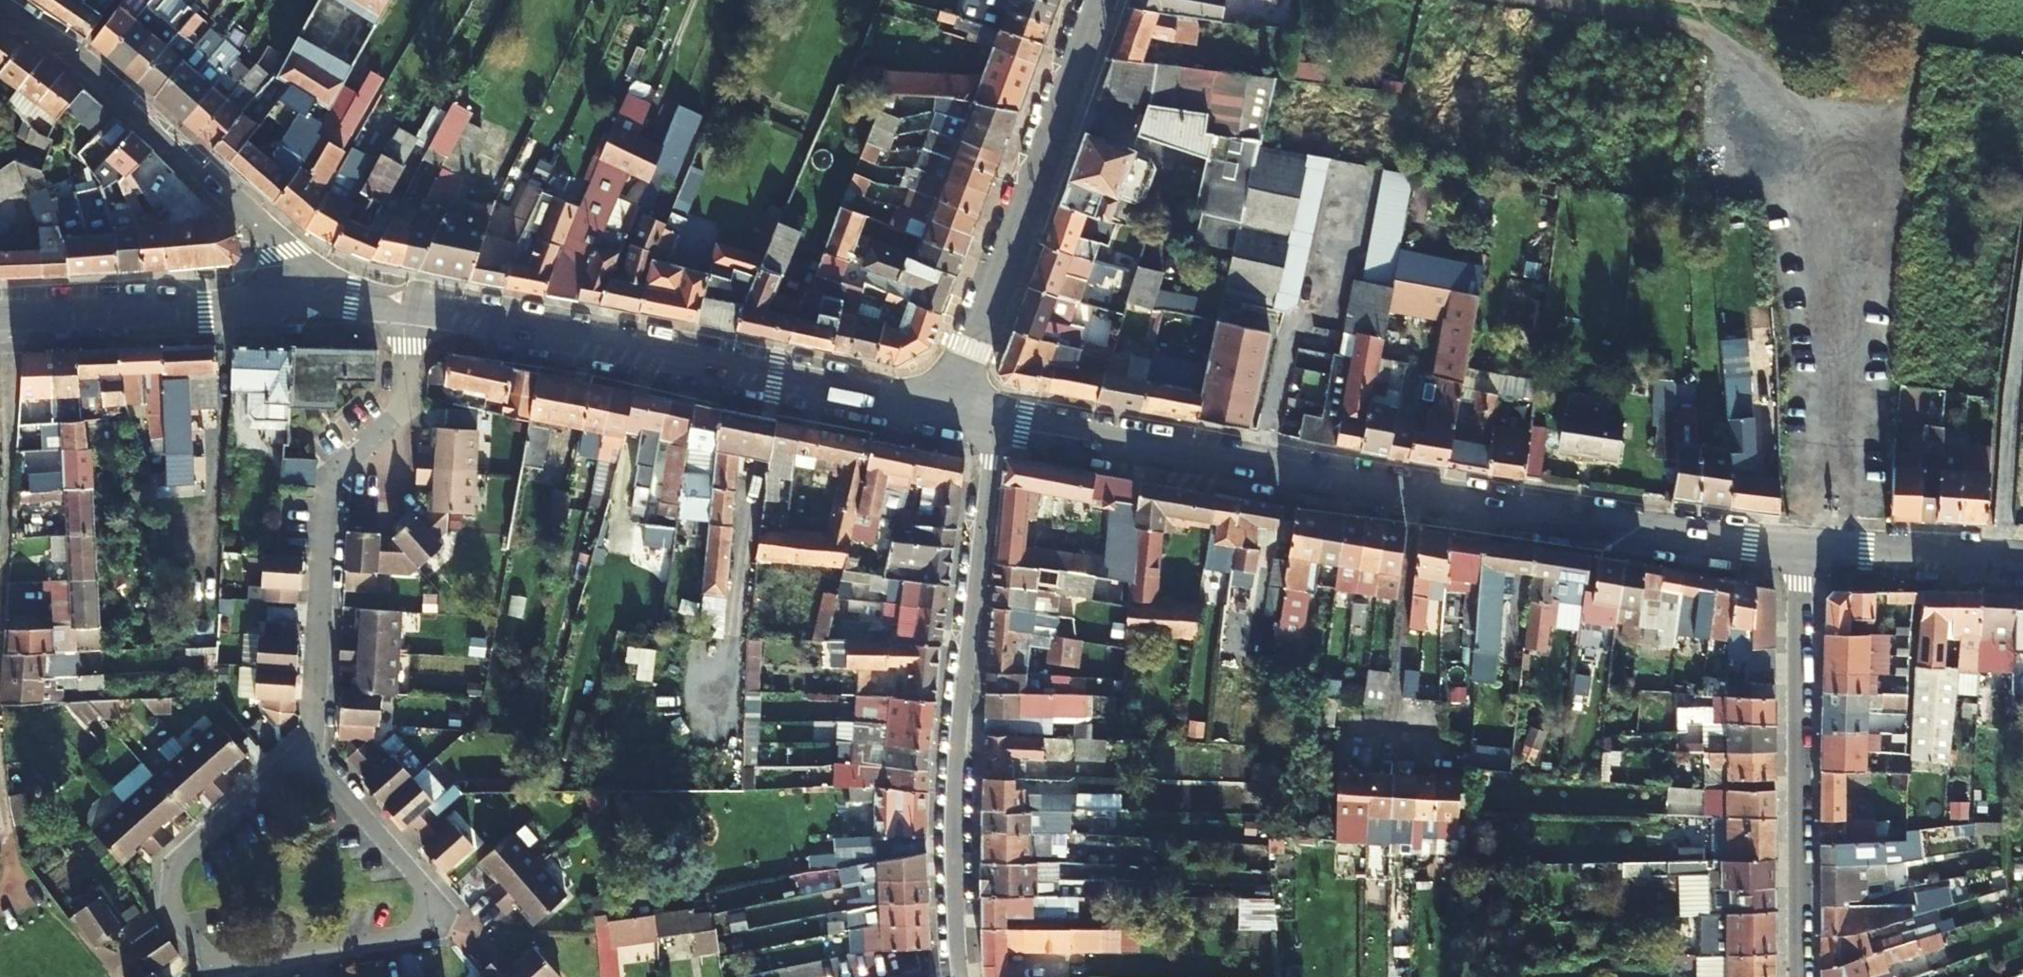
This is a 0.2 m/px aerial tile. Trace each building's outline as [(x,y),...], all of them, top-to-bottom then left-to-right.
[(84,35),(109,0),(29,0),(84,35)] [(91,38),(106,53),(134,16),(141,5),(145,0),(118,0),(91,38)] [(373,24),(386,0),(336,0),(373,24)] [(1002,10),(975,2),(968,0),(958,0),(954,14),(967,18),(982,22),(997,26),(1040,43),(1047,25),(1002,10)] [(1002,10),(1006,0),(976,0),(975,2),(1002,10)] [(1002,10),(1047,25),(1054,5),(1036,0),(1006,0),(1002,10)] [(1130,6),(1180,15),(1219,22),(1223,0),(1132,0),(1130,6)] [(178,28),(193,10),(185,4),(170,22),(178,28)] [(158,20),(141,5),(134,16),(150,30),(158,20)] [(1180,15),(1130,6),(1110,59),(1136,62),(1148,33),(1171,40),(1180,15)] [(954,14),(935,9),(934,16),(965,24),(967,18),(954,14)] [(193,10),(178,28),(186,35),(201,17),(193,10)] [(134,16),(106,53),(121,66),(150,30),(134,16)] [(997,26),(982,22),(975,40),(990,44),(997,26)] [(182,57),(153,94),(168,107),(222,37),(207,25),(189,48),(182,57)] [(1040,43),(997,26),(990,44),(1034,61),(1040,43)] [(19,43),(2,30),(0,32),(0,68),(19,43)] [(150,30),(121,66),(137,80),(166,44),(150,30)] [(172,35),(166,44),(137,80),(153,94),(182,57),(189,48),(172,35)] [(350,67),(297,36),(292,44),(277,71),(275,75),(287,82),(314,97),(305,114),(276,96),(224,157),(270,198),(318,134),(314,131),(328,105),(350,67)] [(168,107),(182,120),(231,58),(239,49),(222,37),(168,107)] [(269,66),(277,71),(292,44),(284,39),(269,66)] [(0,68),(0,79),(16,91),(40,58),(19,43),(0,68)] [(990,44),(985,59),(980,71),(928,69),(882,67),(883,63),(850,61),(841,83),(881,91),(895,92),(946,95),(966,96),(971,97),(1016,108),(1034,61),(990,44)] [(980,71),(985,59),(976,56),(973,63),(928,63),(928,69),(980,71)] [(231,58),(182,120),(197,133),(252,63),(245,57),(238,64),(231,58)] [(40,58),(16,91),(35,105),(60,73),(40,58)] [(1096,97),(1149,103),(1176,106),(1181,66),(1136,62),(1110,59),(1096,97)] [(267,76),(252,63),(197,133),(211,146),(240,109),(267,76)] [(304,227),(327,186),(321,183),(341,149),(340,146),(380,77),(366,68),(340,113),(326,138),(308,169),(311,172),(287,213),(304,227)] [(1176,106),(1149,103),(1137,135),(1204,157),(1192,210),(1200,213),(1194,240),(1230,248),(1254,141),(1272,76),(1223,71),(1216,111),(1176,106)] [(240,109),(211,146),(224,157),(276,96),(287,82),(275,75),(270,72),(267,76),(240,109)] [(35,105),(55,119),(79,87),(60,73),(35,105)] [(287,82),(276,96),(305,114),(314,97),(287,82)] [(440,167),(459,177),(462,178),(480,141),(478,133),(461,124),(469,110),(463,107),(469,96),(457,89),(421,156),(440,167)] [(875,107),(887,112),(895,92),(881,91),(875,107)] [(590,175),(540,292),(575,299),(594,241),(601,225),(625,169),(639,138),(635,135),(647,106),(623,95),(590,175)] [(966,96),(946,95),(941,108),(964,117),(971,97),(966,96)] [(1016,108),(971,97),(964,117),(1007,132),(1016,108)] [(318,134),(326,138),(340,113),(328,105),(314,131),(318,134)] [(897,116),(887,112),(875,107),(872,114),(879,117),(878,121),(892,126),(897,116)] [(933,129),(957,137),(964,117),(941,108),(933,129)] [(148,150),(113,117),(74,156),(85,166),(99,187),(112,181),(114,185),(121,177),(123,179),(126,176),(148,150)] [(1007,132),(964,117),(957,137),(999,152),(1007,132)] [(670,119),(659,147),(650,168),(672,178),(692,129),(670,119)] [(500,153),(512,158),(525,132),(517,129),(510,145),(505,142),(500,153)] [(925,149),(949,158),(957,137),(933,129),(925,149)] [(1132,196),(1133,196),(1139,193),(1148,167),(1144,161),(1130,156),(1132,150),(1083,133),(1057,204),(1060,205),(1105,222),(1107,218),(1117,190),(1132,196)] [(270,198),(287,213),(311,172),(308,169),(326,138),(318,134),(270,198)] [(957,137),(949,158),(991,174),(999,152),(957,137)] [(646,179),(650,168),(659,147),(639,138),(625,169),(646,179)] [(1327,158),(1254,141),(1230,248),(1219,296),(1281,310),(1293,302),(1327,158)] [(916,146),(882,148),(883,160),(917,157),(916,146)] [(918,168),(941,177),(949,158),(925,149),(918,168)] [(141,196),(153,213),(159,221),(164,268),(236,263),(234,233),(219,218),(183,221),(155,184),(169,168),(148,150),(126,176),(141,196)] [(327,186),(304,227),(331,244),(353,201),(345,197),(365,160),(347,150),(327,186)] [(367,258),(381,231),(362,223),(374,200),(379,201),(398,163),(380,151),(359,189),(353,201),(331,244),(333,246),(367,258)] [(851,170),(870,176),(871,176),(878,162),(857,155),(851,170)] [(949,158),(941,177),(984,194),(991,174),(949,158)] [(22,188),(13,162),(0,170),(0,201),(22,188)] [(667,212),(678,217),(699,168),(688,162),(667,212)] [(984,194),(941,177),(918,168),(909,165),(906,165),(899,184),(912,189),(976,213),(984,194)] [(396,265),(417,269),(444,210),(459,177),(440,167),(422,199),(413,216),(396,265)] [(590,175),(570,167),(556,199),(552,197),(534,242),(517,235),(514,241),(502,285),(540,292),(590,175)] [(844,187),(861,194),(870,176),(851,170),(844,187)] [(1411,177),(1382,170),(1360,281),(1352,280),(1342,332),(1343,333),(1338,356),(1333,355),(1321,419),(1302,415),(1298,438),(1358,451),(1368,399),(1371,383),(1376,356),(1385,308),(1390,280),(1396,251),(1411,177)] [(141,196),(126,176),(123,179),(121,177),(114,185),(116,187),(125,204),(141,196)] [(466,280),(466,278),(482,231),(491,205),(500,186),(495,183),(489,196),(469,188),(457,212),(444,210),(417,269),(466,280)] [(844,187),(837,205),(854,211),(861,194),(844,187)] [(976,213),(912,189),(905,211),(969,235),(976,213)] [(1126,223),(1133,196),(1132,196),(1117,190),(1107,218),(1126,223)] [(100,192),(73,195),(85,238),(86,238),(89,274),(115,272),(112,234),(105,209),(100,192)] [(422,199),(400,195),(391,210),(413,216),(422,199)] [(466,278),(502,285),(514,241),(517,235),(529,209),(512,200),(494,235),(482,231),(466,278)] [(596,303),(606,278),(636,204),(629,201),(616,231),(601,225),(594,241),(575,299),(596,303)] [(1044,247),(1090,260),(1096,240),(1077,234),(1081,224),(1143,240),(1146,228),(1126,223),(1107,218),(1105,222),(1060,205),(1057,204),(1042,246),(1044,247)] [(755,276),(782,211),(767,205),(749,252),(717,244),(711,263),(732,269),(755,276)] [(812,269),(842,281),(846,283),(854,262),(845,259),(860,214),(854,211),(837,205),(812,269)] [(889,225),(917,236),(961,253),(969,235),(905,211),(895,207),(889,225)] [(135,225),(130,215),(126,208),(105,209),(112,234),(115,272),(139,271),(135,225)] [(35,225),(36,233),(40,277),(66,276),(64,239),(55,225),(43,226),(43,219),(40,209),(30,210),(35,225)] [(793,318),(794,316),(766,308),(774,290),(780,274),(778,273),(795,231),(798,231),(801,217),(782,209),(782,211),(755,276),(732,330),(784,342),(793,318)] [(381,231),(367,258),(396,265),(413,216),(391,210),(381,231)] [(694,322),(703,273),(665,263),(684,220),(678,217),(667,212),(663,222),(648,256),(636,310),(659,315),(694,322)] [(153,213),(130,215),(135,225),(139,271),(164,268),(159,221),(153,213)] [(648,256),(663,222),(642,213),(627,244),(618,280),(606,278),(596,303),(636,310),(648,256)] [(36,233),(12,234),(10,230),(0,231),(0,279),(40,277),(36,233)] [(859,266),(864,268),(908,286),(910,283),(919,287),(914,301),(938,315),(961,253),(917,236),(910,257),(868,242),(859,266)] [(85,238),(64,239),(66,276),(89,274),(86,238),(85,238)] [(1030,287),(1055,294),(1063,273),(1100,283),(1104,273),(1130,281),(1133,272),(1130,271),(1106,264),(1090,260),(1044,247),(1042,246),(1027,286),(1030,287)] [(1450,418),(1456,388),(1468,328),(1479,268),(1396,251),(1390,280),(1448,292),(1440,318),(1428,376),(1433,378),(1428,409),(1425,408),(1421,430),(1414,429),(1391,424),(1384,456),(1441,466),(1442,463),(1447,437),(1450,418)] [(1133,272),(1136,262),(1109,255),(1106,264),(1130,271),(1133,272)] [(1136,262),(1133,272),(1130,281),(1128,289),(1126,294),(1151,301),(1155,288),(1150,286),(1155,266),(1137,260),(1136,262)] [(728,280),(732,269),(711,263),(707,261),(703,273),(728,280)] [(908,286),(864,268),(861,279),(883,289),(898,294),(906,298),(914,301),(919,287),(910,283),(908,286)] [(755,276),(732,269),(728,280),(703,273),(694,322),(732,330),(755,276)] [(812,269),(804,290),(819,295),(815,314),(813,324),(793,318),(784,342),(828,351),(836,310),(842,281),(812,269)] [(861,279),(858,288),(881,297),(883,289),(861,279)] [(1385,308),(1440,318),(1448,292),(1390,280),(1385,308)] [(1027,286),(1010,331),(1056,342),(1076,347),(1079,338),(1070,336),(1073,327),(1047,319),(1052,303),(1078,309),(1081,301),(1055,294),(1030,287),(1027,286)] [(1126,297),(1126,294),(1128,289),(1114,286),(1107,308),(1118,312),(1121,312),(1126,297)] [(1217,305),(1155,288),(1151,301),(1214,319),(1217,305)] [(896,302),(898,294),(883,289),(881,297),(896,302)] [(766,308),(794,316),(797,309),(800,300),(774,290),(766,308)] [(906,298),(895,328),(903,331),(914,301),(906,298)] [(879,305),(855,300),(852,314),(874,319),(879,305)] [(938,315),(914,301),(903,331),(895,328),(879,323),(870,360),(894,365),(926,347),(938,315)] [(1746,337),(1769,336),(1767,305),(1744,306),(1746,337)] [(813,324),(815,314),(797,309),(794,316),(793,318),(813,324)] [(836,310),(828,351),(843,354),(852,314),(836,310)] [(843,354),(870,360),(879,323),(879,321),(874,319),(852,314),(843,354)] [(1215,319),(1199,389),(1193,418),(1247,428),(1269,330),(1215,319)] [(1775,510),(1774,479),(1753,475),(1746,374),(1744,338),(1743,327),(1716,328),(1719,368),(1729,504),(1729,507),(1775,513),(1775,510)] [(1493,394),(1513,397),(1530,398),(1532,399),(1534,387),(1493,382),(1492,392),(1475,389),(1485,331),(1468,328),(1456,388),(1473,391),(1468,421),(1466,441),(1447,437),(1442,463),(1441,466),(1486,472),(1486,470),(1490,426),(1493,394)] [(1001,385),(1049,393),(1054,364),(1049,363),(1056,342),(1010,331),(994,376),(1001,385)] [(1770,373),(1769,336),(1746,337),(1744,338),(1746,374),(1770,373)] [(234,348),(231,389),(246,390),(246,413),(252,420),(288,422),(289,405),(293,348),(234,345),(234,348)] [(212,346),(159,347),(159,351),(160,380),(184,379),(184,380),(213,379),(212,346)] [(117,352),(118,375),(145,374),(146,413),(151,455),(162,455),(160,380),(159,351),(159,347),(117,349),(117,352)] [(289,405),(314,406),(316,375),(332,376),(367,376),(372,372),(374,369),(375,353),(375,349),(293,347),(293,348),(289,405)] [(1079,348),(1075,367),(1100,371),(1104,371),(1109,355),(1079,348)] [(85,448),(91,448),(106,448),(102,405),(120,405),(118,375),(117,352),(117,349),(74,351),(74,353),(76,423),(84,422),(85,448)] [(45,355),(47,396),(48,415),(49,422),(49,424),(74,423),(76,423),(74,353),(74,351),(45,352),(45,355)] [(21,353),(18,397),(47,396),(45,355),(45,352),(21,353)] [(1094,398),(1094,401),(1138,409),(1144,378),(1148,360),(1110,352),(1109,355),(1104,371),(1100,371),(1094,398)] [(444,404),(456,407),(458,394),(501,403),(500,415),(528,420),(536,376),(536,373),(446,355),(444,365),(435,363),(428,366),(426,383),(446,387),(444,404)] [(1371,383),(1382,385),(1387,359),(1376,356),(1371,383)] [(1100,371),(1075,367),(1054,364),(1049,393),(1094,401),(1094,398),(1100,371)] [(1656,378),(1670,379),(1671,366),(1657,366),(1656,378)] [(1710,445),(1695,442),(1697,500),(1698,503),(1729,507),(1729,504),(1719,368),(1699,369),(1701,406),(1693,407),(1694,423),(1708,422),(1710,445)] [(316,375),(314,406),(331,407),(333,380),(371,381),(372,372),(367,376),(332,376),(316,375)] [(536,376),(528,420),(520,466),(541,470),(550,423),(580,429),(588,387),(589,384),(536,373),(536,376)] [(1433,378),(1428,376),(1423,404),(1419,404),(1414,429),(1421,430),(1425,408),(1428,409),(1433,378)] [(1138,409),(1163,413),(1169,383),(1144,378),(1138,409)] [(160,380),(162,455),(175,455),(176,483),(188,483),(186,408),(213,408),(213,379),(184,380),(184,379),(160,380)] [(1697,500),(1695,442),(1683,441),(1685,380),(1671,379),(1670,413),(1670,458),(1669,496),(1669,499),(1698,503),(1697,500)] [(1193,418),(1199,389),(1169,383),(1163,413),(1193,418)] [(1399,388),(1382,385),(1371,383),(1368,399),(1395,406),(1399,388)] [(588,387),(580,429),(582,429),(577,456),(596,459),(610,391),(610,388),(589,384),(588,387)] [(620,447),(622,436),(630,396),(630,393),(610,388),(610,391),(596,459),(589,492),(601,494),(613,446),(620,447)] [(1924,390),(1922,424),(1924,424),(1938,425),(1941,426),(1944,390),(1924,388),(1924,390)] [(630,396),(622,436),(639,440),(632,489),(634,489),(631,509),(637,509),(643,510),(647,490),(650,491),(657,441),(661,414),(665,414),(667,403),(667,400),(630,393),(630,396)] [(1525,457),(1529,427),(1532,399),(1530,398),(1513,397),(1508,428),(1490,426),(1486,470),(1486,472),(1523,477),(1523,475),(1525,457)] [(1358,451),(1384,456),(1391,424),(1395,406),(1368,399),(1358,451)] [(661,414),(657,441),(667,444),(655,524),(673,527),(674,520),(692,408),(693,406),(667,400),(667,403),(665,414),(661,414)] [(674,520),(707,524),(716,413),(716,410),(693,406),(692,408),(674,520)] [(414,454),(413,471),(416,471),(473,474),(474,431),(464,430),(466,412),(444,410),(443,429),(431,428),(430,456),(414,454)] [(700,598),(725,600),(737,455),(766,461),(772,424),(773,421),(716,410),(716,413),(707,524),(700,598)] [(1562,411),(1557,450),(1612,457),(1617,418),(1562,411)] [(1670,458),(1670,413),(1656,412),(1653,456),(1670,458)] [(19,427),(39,425),(49,424),(49,422),(48,415),(17,416),(16,427),(19,427)] [(1466,441),(1468,421),(1450,418),(1447,437),(1466,441)] [(790,480),(793,456),(798,430),(799,427),(773,421),(772,424),(766,461),(762,498),(775,499),(778,479),(790,480)] [(74,423),(49,424),(39,425),(41,449),(59,449),(82,448),(85,448),(84,422),(76,423),(74,423)] [(798,430),(793,456),(812,460),(812,468),(827,471),(827,475),(834,475),(821,533),(784,529),(784,532),(760,529),(757,529),(754,557),(828,566),(822,592),(834,595),(839,578),(841,568),(850,524),(867,443),(867,440),(799,427),(798,430)] [(1543,428),(1529,427),(1525,457),(1523,475),(1538,477),(1543,428)] [(1963,443),(1965,431),(1951,430),(1950,441),(1963,443)] [(1890,519),(1914,521),(1914,518),(1918,472),(1919,457),(1920,440),(1896,438),(1890,516),(1890,519)] [(867,443),(850,524),(868,527),(875,517),(873,517),(880,485),(904,490),(907,482),(913,452),(913,449),(867,440),(867,443)] [(1919,457),(1939,459),(1940,450),(1940,442),(1920,440),(1919,457)] [(1962,452),(1955,523),(1983,526),(1989,449),(1963,447),(1962,452)] [(82,448),(59,449),(60,472),(26,474),(28,492),(89,488),(92,488),(91,448),(85,448),(82,448)] [(913,452),(907,482),(923,486),(920,509),(898,508),(892,524),(924,526),(951,527),(954,527),(962,460),(913,449),(913,452)] [(1938,473),(1935,522),(1955,523),(1962,452),(1940,450),(1939,459),(1938,473)] [(163,484),(176,483),(175,455),(162,455),(163,484)] [(280,457),(279,486),(298,487),(310,487),(311,469),(312,459),(299,459),(281,457),(280,457)] [(991,561),(1057,570),(1067,571),(1091,575),(1124,579),(1127,579),(1131,525),(1128,525),(1135,483),(1135,481),(1002,457),(991,557),(991,561)] [(1918,472),(1938,473),(1939,459),(1919,457),(1918,472)] [(413,471),(412,487),(427,488),(426,512),(447,514),(471,515),(473,474),(416,471),(413,471)] [(1914,521),(1935,522),(1938,473),(1918,472),(1914,518),(1914,521)] [(1208,523),(1212,494),(1135,481),(1135,483),(1128,525),(1131,525),(1127,579),(1125,603),(1124,624),(1123,633),(1193,637),(1193,636),(1198,602),(1157,599),(1162,516),(1208,523)] [(93,535),(92,488),(89,488),(28,492),(28,503),(62,501),(64,536),(90,535),(93,535)] [(562,516),(568,492),(555,489),(549,513),(562,516)] [(1231,545),(1236,498),(1212,494),(1208,523),(1202,567),(1227,570),(1228,568),(1231,545)] [(1233,545),(1254,549),(1271,552),(1277,506),(1263,503),(1236,498),(1236,501),(1231,545),(1233,545)] [(1311,592),(1316,563),(1323,516),(1323,514),(1294,509),(1293,511),(1285,560),(1280,586),(1262,690),(1265,690),(1287,693),(1304,592),(1311,592)] [(406,526),(402,523),(397,520),(390,525),(392,534),(389,535),(389,537),(404,554),(418,570),(442,548),(437,543),(446,533),(447,514),(426,512),(417,518),(406,526)] [(414,514),(402,523),(406,526),(417,518),(414,514)] [(1323,516),(1316,563),(1326,564),(1322,588),(1331,589),(1342,520),(1343,517),(1323,514),(1323,516)] [(759,515),(757,529),(760,529),(784,532),(784,529),(786,518),(759,515)] [(1362,521),(1343,517),(1342,520),(1331,589),(1323,644),(1330,645),(1336,603),(1350,605),(1353,582),(1361,524),(1362,521)] [(601,518),(572,620),(585,624),(567,691),(581,695),(598,700),(618,632),(659,635),(673,527),(655,524),(635,521),(634,524),(601,518)] [(1363,594),(1372,595),(1382,527),(1382,524),(1364,521),(1362,521),(1361,524),(1353,582),(1364,584),(1363,594)] [(1374,596),(1394,599),(1395,596),(1402,530),(1403,528),(1383,524),(1382,524),(1382,527),(1372,595),(1374,596)] [(349,534),(346,534),(344,574),(377,576),(409,578),(418,570),(404,554),(389,537),(378,536),(366,535),(364,531),(362,526),(352,525),(349,534)] [(951,527),(924,526),(923,543),(949,547),(952,547),(954,527),(951,527)] [(1408,600),(1404,628),(1415,629),(1419,599),(1421,599),(1424,578),(1441,580),(1441,579),(1444,538),(1444,535),(1440,534),(1415,530),(1415,533),(1408,600)] [(64,536),(51,536),(52,562),(66,562),(66,580),(91,579),(94,579),(93,535),(90,535),(64,536)] [(1441,579),(1479,583),(1481,544),(1481,541),(1444,535),(1444,538),(1441,579)] [(949,547),(923,543),(891,540),(888,539),(883,562),(910,566),(908,581),(944,585),(947,585),(952,547),(949,547)] [(1470,771),(1505,774),(1514,686),(1489,683),(1500,572),(1529,574),(1531,552),(1531,549),(1490,543),(1481,541),(1481,544),(1479,583),(1477,604),(1477,614),(1475,633),(1469,741),(1467,771),(1470,771)] [(1231,545),(1228,568),(1231,569),(1248,571),(1251,572),(1254,549),(1233,545),(1231,545)] [(1529,574),(1524,623),(1544,625),(1549,589),(1569,593),(1571,583),(1584,585),(1587,560),(1588,558),(1531,549),(1531,552),(1529,574)] [(294,560),(294,556),(275,555),(272,555),(258,554),(256,589),(260,589),(259,603),(292,604),(292,591),(293,579),(298,577),(302,575),(302,566),(294,560)] [(1280,586),(1285,560),(1270,558),(1267,584),(1280,586)] [(1615,607),(1620,563),(1604,560),(1588,558),(1587,560),(1584,585),(1575,643),(1610,649),(1613,622),(1599,620),(1602,605),(1615,607)] [(990,584),(1030,589),(1031,580),(1054,583),(1057,570),(991,561),(990,584)] [(1639,589),(1642,567),(1620,563),(1615,607),(1613,622),(1621,623),(1619,649),(1630,650),(1634,623),(1639,589)] [(1674,623),(1676,612),(1682,577),(1683,574),(1665,571),(1642,567),(1639,589),(1634,623),(1661,625),(1660,644),(1672,646),(1673,636),(1674,623)] [(841,568),(839,578),(865,585),(865,588),(877,590),(881,578),(880,577),(844,568),(841,568)] [(1248,597),(1251,572),(1248,571),(1231,569),(1228,568),(1227,570),(1225,593),(1227,593),(1245,596),(1248,597)] [(1091,575),(1067,571),(1064,594),(1088,598),(1091,575)] [(1715,583),(1715,580),(1683,574),(1682,577),(1676,612),(1691,615),(1689,626),(1674,623),(1673,636),(1704,642),(1707,628),(1715,583)] [(35,619),(35,628),(48,627),(69,628),(89,628),(92,627),(95,627),(94,579),(91,579),(66,580),(50,580),(33,581),(33,591),(41,590),(42,618),(35,619)] [(944,607),(947,585),(944,585),(908,581),(901,580),(899,603),(941,607),(944,607)] [(1707,628),(1728,631),(1733,586),(1733,583),(1725,582),(1715,580),(1715,583),(1707,628)] [(1745,649),(1748,649),(1749,646),(1752,589),(1752,586),(1733,583),(1733,586),(1728,631),(1726,650),(1744,654),(1745,649)] [(1057,592),(1030,589),(990,584),(990,588),(988,607),(1052,615),(1054,605),(1098,612),(1101,600),(1088,598),(1064,594),(1057,592)] [(1769,650),(1771,650),(1771,590),(1752,586),(1752,589),(1749,646),(1748,649),(1769,650)] [(1822,601),(1821,634),(1824,635),(1848,635),(1849,620),(1870,620),(1872,592),(1831,591),(1822,601)] [(837,595),(834,595),(822,592),(816,612),(818,613),(840,619),(845,598),(837,595)] [(1886,603),(1909,604),(1910,595),(1910,592),(1886,592),(1886,603)] [(1912,716),(1911,746),(1943,747),(1955,669),(1940,669),(1942,639),(1953,639),(1953,593),(1918,592),(1918,595),(1914,668),(1913,695),(1912,716)] [(1225,593),(1223,605),(1219,636),(1219,638),(1216,658),(1219,658),(1239,661),(1248,597),(1245,596),(1227,593),(1225,593)] [(1975,667),(1977,640),(1979,594),(1953,593),(1953,639),(1959,640),(1958,667),(1975,667)] [(2013,630),(2013,620),(2014,597),(2014,594),(1979,594),(1977,640),(2012,641),(2013,630)] [(2014,597),(2013,620),(2022,621),(2022,598),(2014,597)] [(941,607),(899,603),(897,625),(938,630),(941,630),(944,607),(941,607)] [(1463,632),(1475,633),(1477,614),(1477,604),(1465,603),(1463,632)] [(1100,621),(1052,615),(988,607),(987,630),(1072,640),(1072,632),(1098,634),(1100,621)] [(399,614),(356,611),(354,638),(340,637),(339,651),(341,651),(396,655),(399,614)] [(808,639),(834,640),(840,619),(818,613),(816,612),(809,636),(808,639)] [(1676,612),(1674,623),(1689,626),(1691,615),(1676,612)] [(722,632),(722,613),(703,614),(704,633),(722,632)] [(1621,623),(1613,622),(1610,649),(1619,649),(1621,623)] [(253,638),(251,667),(292,669),(293,668),(296,667),(297,656),(293,653),(288,651),(288,640),(294,640),(295,625),(259,623),(258,638),(253,638)] [(897,625),(895,642),(907,643),(936,645),(939,646),(941,630),(938,630),(897,625)] [(4,653),(43,652),(50,651),(48,627),(35,628),(6,628),(3,628),(2,653),(4,653)] [(98,628),(95,627),(92,627),(89,628),(90,650),(99,650),(99,647),(98,628)] [(866,640),(886,641),(887,629),(866,628),(866,640)] [(1068,675),(1072,640),(987,630),(985,672),(1026,673),(1029,644),(1048,647),(1045,674),(1068,675)] [(1824,635),(1821,634),(1821,654),(1823,654),(1865,656),(1866,636),(1848,635),(1824,635)] [(759,637),(746,636),(744,716),(757,717),(759,637)] [(854,693),(865,694),(867,668),(882,669),(882,664),(898,665),(898,672),(905,673),(903,698),(931,702),(934,702),(939,646),(936,645),(907,643),(895,642),(886,641),(866,640),(845,640),(842,688),(853,688),(854,693)] [(1026,673),(1045,674),(1048,647),(1029,644),(1026,673)] [(1907,657),(1907,648),(1882,646),(1881,656),(1904,657),(1907,657)] [(1769,650),(1748,649),(1745,649),(1744,654),(1743,669),(1769,670),(1772,670),(1771,650),(1769,650)] [(339,651),(337,668),(352,669),(351,692),(379,694),(393,695),(396,655),(341,651),(339,651)] [(41,677),(43,652),(4,653),(2,653),(0,677),(0,679),(3,678),(41,677)] [(1865,674),(1865,656),(1823,654),(1821,654),(1820,673),(1823,673),(1865,674)] [(1904,657),(1881,656),(1881,665),(1906,666),(1907,657),(1904,657)] [(58,677),(101,674),(100,663),(58,664),(58,677)] [(1355,700),(1354,702),(1373,705),(1382,706),(1387,670),(1361,666),(1358,666),(1355,700)] [(292,669),(251,667),(250,699),(257,700),(257,711),(274,728),(290,715),(290,702),(285,702),(286,690),(291,687),(295,686),(296,675),(292,673),(292,669)] [(1743,684),(1747,685),(1769,685),(1772,685),(1772,670),(1769,670),(1743,669),(1743,684)] [(987,692),(1023,692),(1023,687),(1039,687),(1040,683),(1089,685),(1090,676),(1068,675),(1045,674),(1026,673),(985,672),(985,677),(984,692),(987,692)] [(1823,673),(1820,673),(1820,692),(1823,693),(1864,694),(1865,674),(1823,673)] [(2010,696),(2011,674),(1997,673),(1996,694),(2010,696)] [(101,686),(101,674),(58,677),(59,688),(101,686)] [(1,705),(39,703),(41,677),(3,678),(0,679),(0,705),(1,705)] [(1881,684),(1880,694),(1905,695),(1905,693),(1905,685),(1881,684)] [(1769,685),(1747,685),(1746,695),(1746,697),(1769,698),(1772,698),(1772,685),(1769,685)] [(1699,696),(1710,696),(1721,696),(1722,694),(1722,688),(1700,686),(1699,693),(1699,696)] [(342,718),(341,729),(340,744),(347,745),(346,759),(354,768),(377,747),(379,694),(351,692),(340,691),(339,696),(335,699),(334,713),(338,715),(342,718)] [(931,702),(903,698),(865,694),(854,693),(820,692),(820,709),(852,710),(851,721),(863,722),(883,724),(928,730),(931,731),(934,702),(931,702)] [(1050,693),(1023,692),(987,692),(984,692),(983,716),(1050,714),(1084,714),(1084,693),(1050,693)] [(1823,693),(1820,692),(1819,712),(1822,712),(1863,713),(1864,694),(1823,693)] [(75,720),(119,714),(117,694),(73,700),(75,720)] [(1905,695),(1880,694),(1879,705),(1904,707),(1905,695)] [(1682,723),(1700,723),(1769,724),(1772,725),(1772,698),(1769,698),(1746,697),(1721,696),(1710,696),(1710,708),(1673,709),(1673,732),(1682,731),(1682,723)] [(1372,719),(1373,705),(1354,702),(1336,700),(1336,715),(1335,728),(1371,731),(1372,719)] [(1819,712),(1819,731),(1822,731),(1863,732),(1863,713),(1822,712),(1819,712)] [(983,716),(982,734),(1040,737),(1049,737),(1050,714),(983,716)] [(851,721),(852,725),(851,742),(862,743),(863,722),(851,721)] [(1673,754),(1705,753),(1770,752),(1772,752),(1772,725),(1769,724),(1700,723),(1699,745),(1673,745),(1673,754)] [(928,730),(883,724),(881,746),(926,751),(929,751),(931,731),(928,730)] [(1902,734),(1903,725),(1880,724),(1879,733),(1899,734),(1902,734)] [(219,794),(230,784),(222,774),(238,760),(210,728),(183,751),(216,791),(219,794)] [(1819,731),(1818,750),(1821,750),(1862,751),(1863,732),(1822,731),(1819,731)] [(1899,734),(1879,733),(1879,742),(1901,744),(1902,734),(1899,734)] [(983,777),(1007,778),(1007,757),(1040,758),(1040,737),(982,734),(980,777),(983,777)] [(881,746),(862,743),(851,742),(840,742),(840,761),(924,772),(927,772),(929,751),(926,751),(881,746)] [(354,768),(364,779),(370,786),(368,791),(367,798),(373,805),(379,803),(380,804),(413,775),(393,753),(391,755),(382,743),(377,747),(354,768)] [(1907,772),(1908,763),(1886,762),(1885,764),(1872,763),(1872,752),(1862,751),(1821,750),(1818,750),(1818,772),(1842,772),(1907,772)] [(152,778),(180,810),(198,794),(207,804),(219,794),(216,791),(183,751),(152,778)] [(1770,752),(1705,753),(1705,769),(1723,769),(1723,791),(1770,791),(1772,791),(1772,752),(1770,752)] [(925,791),(927,772),(924,772),(840,761),(837,787),(844,787),(874,786),(922,791),(925,791)] [(441,788),(423,767),(413,775),(432,797),(441,788)] [(1366,833),(1367,814),(1369,774),(1337,772),(1335,799),(1345,800),(1344,813),(1357,813),(1356,832),(1343,831),(1342,841),(1358,842),(1365,843),(1366,833)] [(1820,843),(1839,843),(1840,819),(1847,819),(1847,800),(1842,799),(1842,772),(1818,772),(1818,788),(1818,844),(1820,843)] [(1369,774),(1367,814),(1377,814),(1376,833),(1366,833),(1365,843),(1385,844),(1388,774),(1369,774)] [(1388,774),(1385,844),(1408,845),(1412,775),(1388,774)] [(446,784),(441,788),(432,797),(413,775),(380,804),(382,806),(380,813),(385,818),(391,817),(396,815),(405,825),(413,835),(440,810),(456,795),(446,784)] [(1456,778),(1412,775),(1408,845),(1407,851),(1416,851),(1417,836),(1453,838),(1456,778)] [(1027,809),(1038,809),(1038,794),(1022,793),(1022,787),(1011,786),(1011,778),(1007,778),(983,777),(980,777),(979,807),(981,808),(1027,809)] [(157,847),(168,838),(160,828),(180,810),(152,778),(121,804),(155,844),(157,847)] [(359,782),(368,791),(370,786),(364,779),(359,782)] [(874,786),(844,787),(846,801),(870,801),(868,837),(804,839),(805,870),(841,865),(855,863),(921,853),(924,853),(925,791),(922,791),(874,786)] [(1697,790),(1664,788),(1663,809),(1676,810),(1676,804),(1696,805),(1697,790)] [(1770,791),(1723,791),(1707,791),(1707,816),(1711,816),(1724,817),(1770,818),(1772,818),(1772,791),(1770,791)] [(8,806),(12,830),(28,827),(23,797),(7,800),(8,806)] [(90,830),(118,863),(137,848),(145,858),(157,847),(155,844),(121,804),(90,830)] [(979,807),(978,834),(981,834),(1026,831),(1028,831),(1027,809),(981,808),(979,807)] [(1057,809),(1056,830),(1082,831),(1083,809),(1057,809)] [(413,835),(422,845),(429,854),(428,859),(425,865),(432,873),(441,868),(444,871),(473,845),(452,819),(449,821),(440,810),(413,835)] [(1357,813),(1344,813),(1343,831),(1356,832),(1357,813)] [(1377,814),(1367,814),(1366,833),(1376,833),(1377,814)] [(400,829),(405,825),(396,815),(391,817),(400,829)] [(1770,818),(1724,817),(1723,838),(1714,838),(1713,849),(1675,850),(1674,861),(1770,859),(1773,859),(1772,818),(1770,818)] [(1917,859),(1918,828),(1906,828),(1906,831),(1905,841),(1905,855),(1906,861),(1917,859)] [(1082,831),(1056,830),(1053,860),(1080,859),(1082,831)] [(978,852),(978,861),(981,861),(1027,860),(1026,831),(981,834),(978,834),(978,852)] [(501,839),(474,863),(491,882),(479,893),(490,906),(534,869),(505,836),(501,839)] [(1818,844),(1818,865),(1821,865),(1863,865),(1878,865),(1878,855),(1905,855),(1905,841),(1839,843),(1820,843),(1818,844)] [(429,854),(422,845),(417,849),(428,859),(429,854)] [(859,883),(867,881),(875,879),(922,878),(925,878),(924,853),(921,853),(855,863),(859,883)] [(1080,859),(1053,860),(1027,860),(981,861),(978,861),(977,878),(980,878),(1034,878),(1075,877),(1132,879),(1132,865),(1112,865),(1080,859)] [(1674,861),(1662,861),(1663,871),(1692,871),(1693,875),(1714,875),(1715,889),(1770,886),(1773,886),(1773,871),(1773,859),(1770,859),(1674,861)] [(1862,899),(1884,893),(1883,884),(1864,883),(1863,865),(1821,865),(1818,865),(1818,904),(1821,904),(1847,904),(1845,899),(1862,899)] [(534,869),(490,906),(500,917),(515,908),(527,925),(559,899),(534,869)] [(844,908),(876,902),(923,899),(926,899),(925,878),(922,878),(875,879),(867,881),(868,893),(844,898),(844,908)] [(1113,896),(1132,896),(1132,886),(1034,885),(1034,878),(980,878),(977,878),(977,896),(980,896),(1113,896)] [(796,895),(837,886),(836,879),(795,887),(796,895)] [(1770,886),(1715,889),(1664,890),(1664,899),(1704,899),(1705,901),(1711,902),(1712,915),(1723,914),(1770,910),(1773,910),(1773,886),(1770,886)] [(1237,928),(1275,927),(1275,907),(1288,907),(1288,894),(1237,895),(1237,928)] [(93,944),(101,947),(108,942),(107,937),(118,930),(127,942),(153,923),(145,912),(119,929),(97,896),(71,913),(92,945),(93,944)] [(977,897),(979,927),(982,927),(1003,927),(1003,913),(1069,913),(1069,927),(1098,927),(1114,928),(1113,896),(977,897)] [(846,920),(846,929),(878,924),(924,923),(927,923),(926,899),(923,899),(876,902),(876,915),(846,920)] [(1863,928),(1910,915),(1907,905),(1847,904),(1821,904),(1818,904),(1818,912),(1818,934),(1821,934),(1841,934),(1863,928)] [(709,930),(708,918),(706,906),(653,913),(656,936),(688,932),(690,952),(713,949),(711,935),(710,930),(709,930)] [(1770,910),(1723,914),(1723,954),(1771,953),(1774,953),(1773,910),(1770,910)] [(594,915),(594,917),(596,935),(596,938),(596,941),(599,976),(618,976),(615,941),(656,936),(653,913),(610,918),(608,914),(594,915)] [(1003,913),(1003,927),(1069,927),(1069,913),(1003,913)] [(825,933),(839,930),(837,921),(823,923),(825,933)] [(153,923),(127,942),(128,944),(154,926),(153,923)] [(847,953),(877,948),(924,947),(927,947),(927,923),(924,923),(878,924),(846,929),(847,953)] [(1005,949),(1098,948),(1098,927),(1069,927),(1003,927),(982,927),(979,927),(979,939),(981,969),(982,976),(1005,976),(1005,949)] [(1818,934),(1818,968),(1821,968),(1868,953),(1863,928),(1841,934),(1821,934),(1818,934)] [(1889,939),(1890,947),(1912,940),(1915,939),(1912,932),(1889,939)] [(840,953),(839,935),(826,937),(826,943),(820,943),(821,954),(840,953)] [(1886,971),(1884,964),(1916,954),(1912,940),(1890,947),(1868,953),(1821,968),(1818,968),(1818,976),(1868,976),(1886,971)] [(150,974),(175,957),(165,942),(138,960),(148,975),(144,976),(152,976),(150,974)] [(495,976),(551,976),(526,947),(505,965),(496,955),(484,965),(495,976)] [(877,948),(878,972),(862,976),(861,964),(849,966),(850,976),(917,976),(929,975),(927,947),(924,947),(877,948)] [(1774,953),(1771,953),(1723,954),(1693,954),(1693,963),(1709,964),(1710,976),(1746,976),(1774,976),(1774,953)] [(1116,958),(1093,959),(1094,976),(1116,976),(1116,958)] [(484,965),(473,975),(475,976),(495,976),(484,965)]
